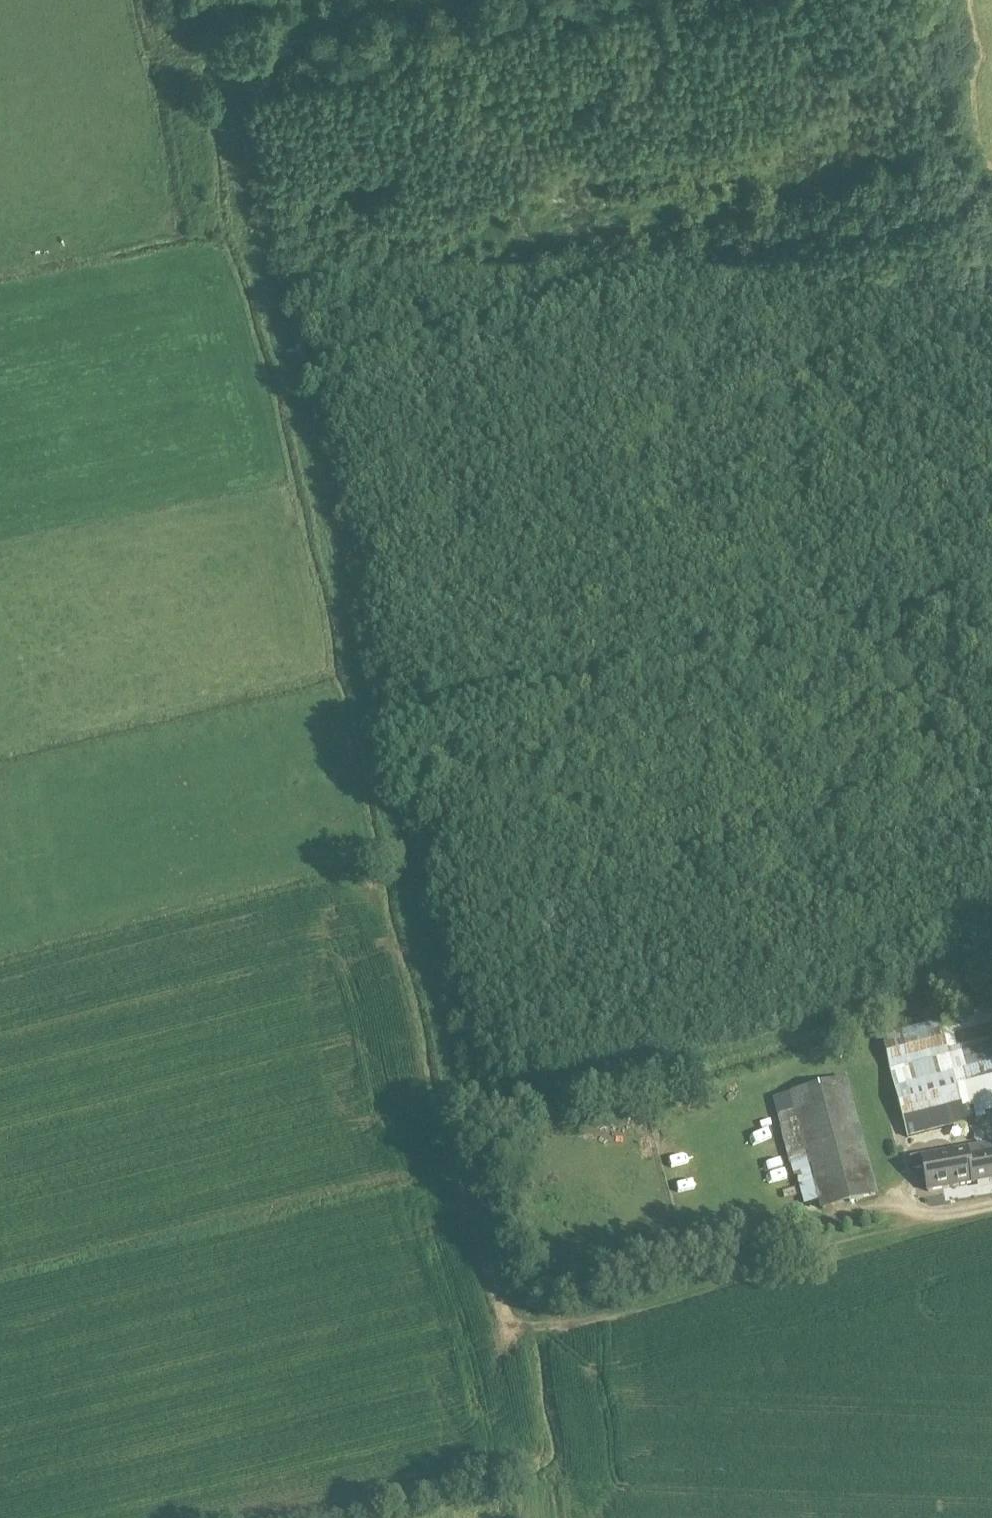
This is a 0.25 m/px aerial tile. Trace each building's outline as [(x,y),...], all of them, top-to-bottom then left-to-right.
[(883,1037),(908,1139),(976,1121),(975,1117),(991,1113),(991,1010),(883,1037)] [(797,1175),(805,1205),(818,1201),(821,1211),(878,1196),(846,1079),(789,1094),(794,1112),(777,1117),(793,1176),(797,1175)] [(755,1144),(776,1141),(774,1127),(753,1129),(755,1144)] [(929,1192),(991,1180),(991,1145),(923,1157),(929,1192)]
